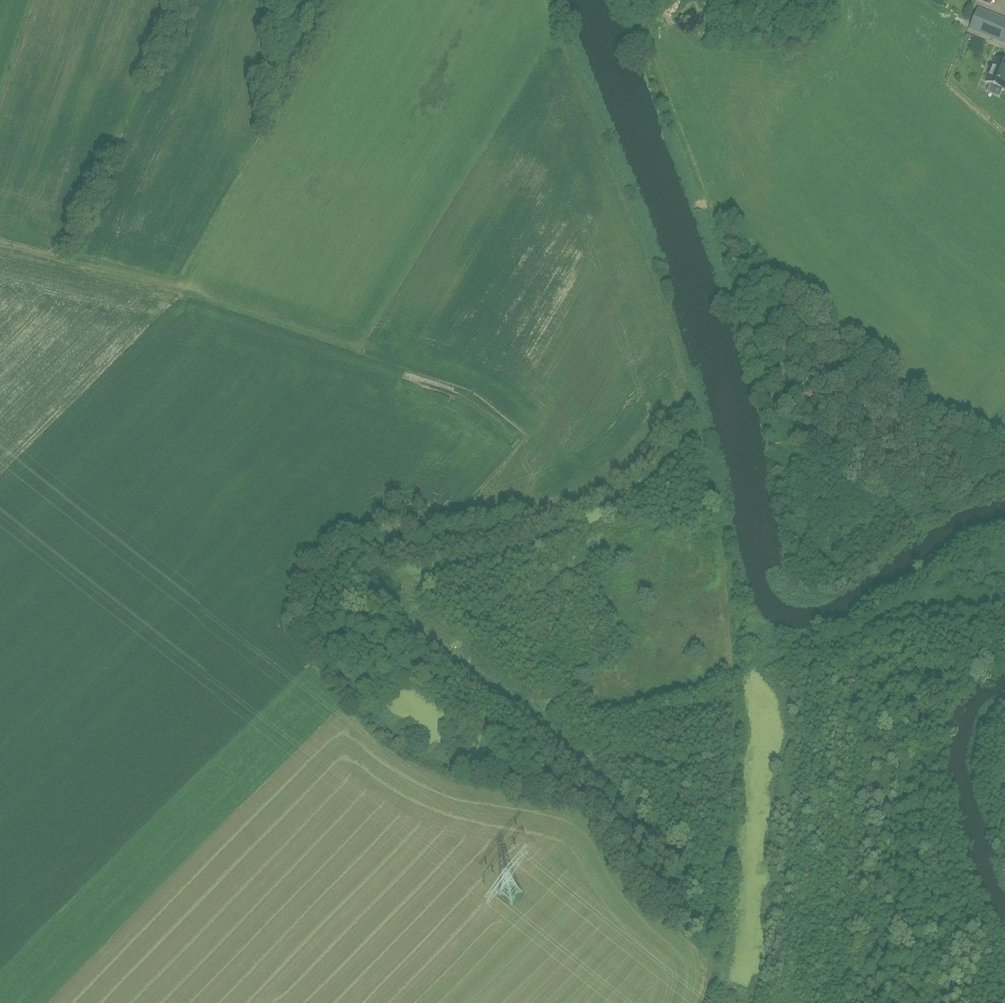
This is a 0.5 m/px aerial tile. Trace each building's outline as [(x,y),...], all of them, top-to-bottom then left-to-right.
[(971,28),(1004,43),(1004,21),(979,10),(971,28)] [(996,58),(986,82),(1004,89),(1004,86),(1004,62),(996,58)]
